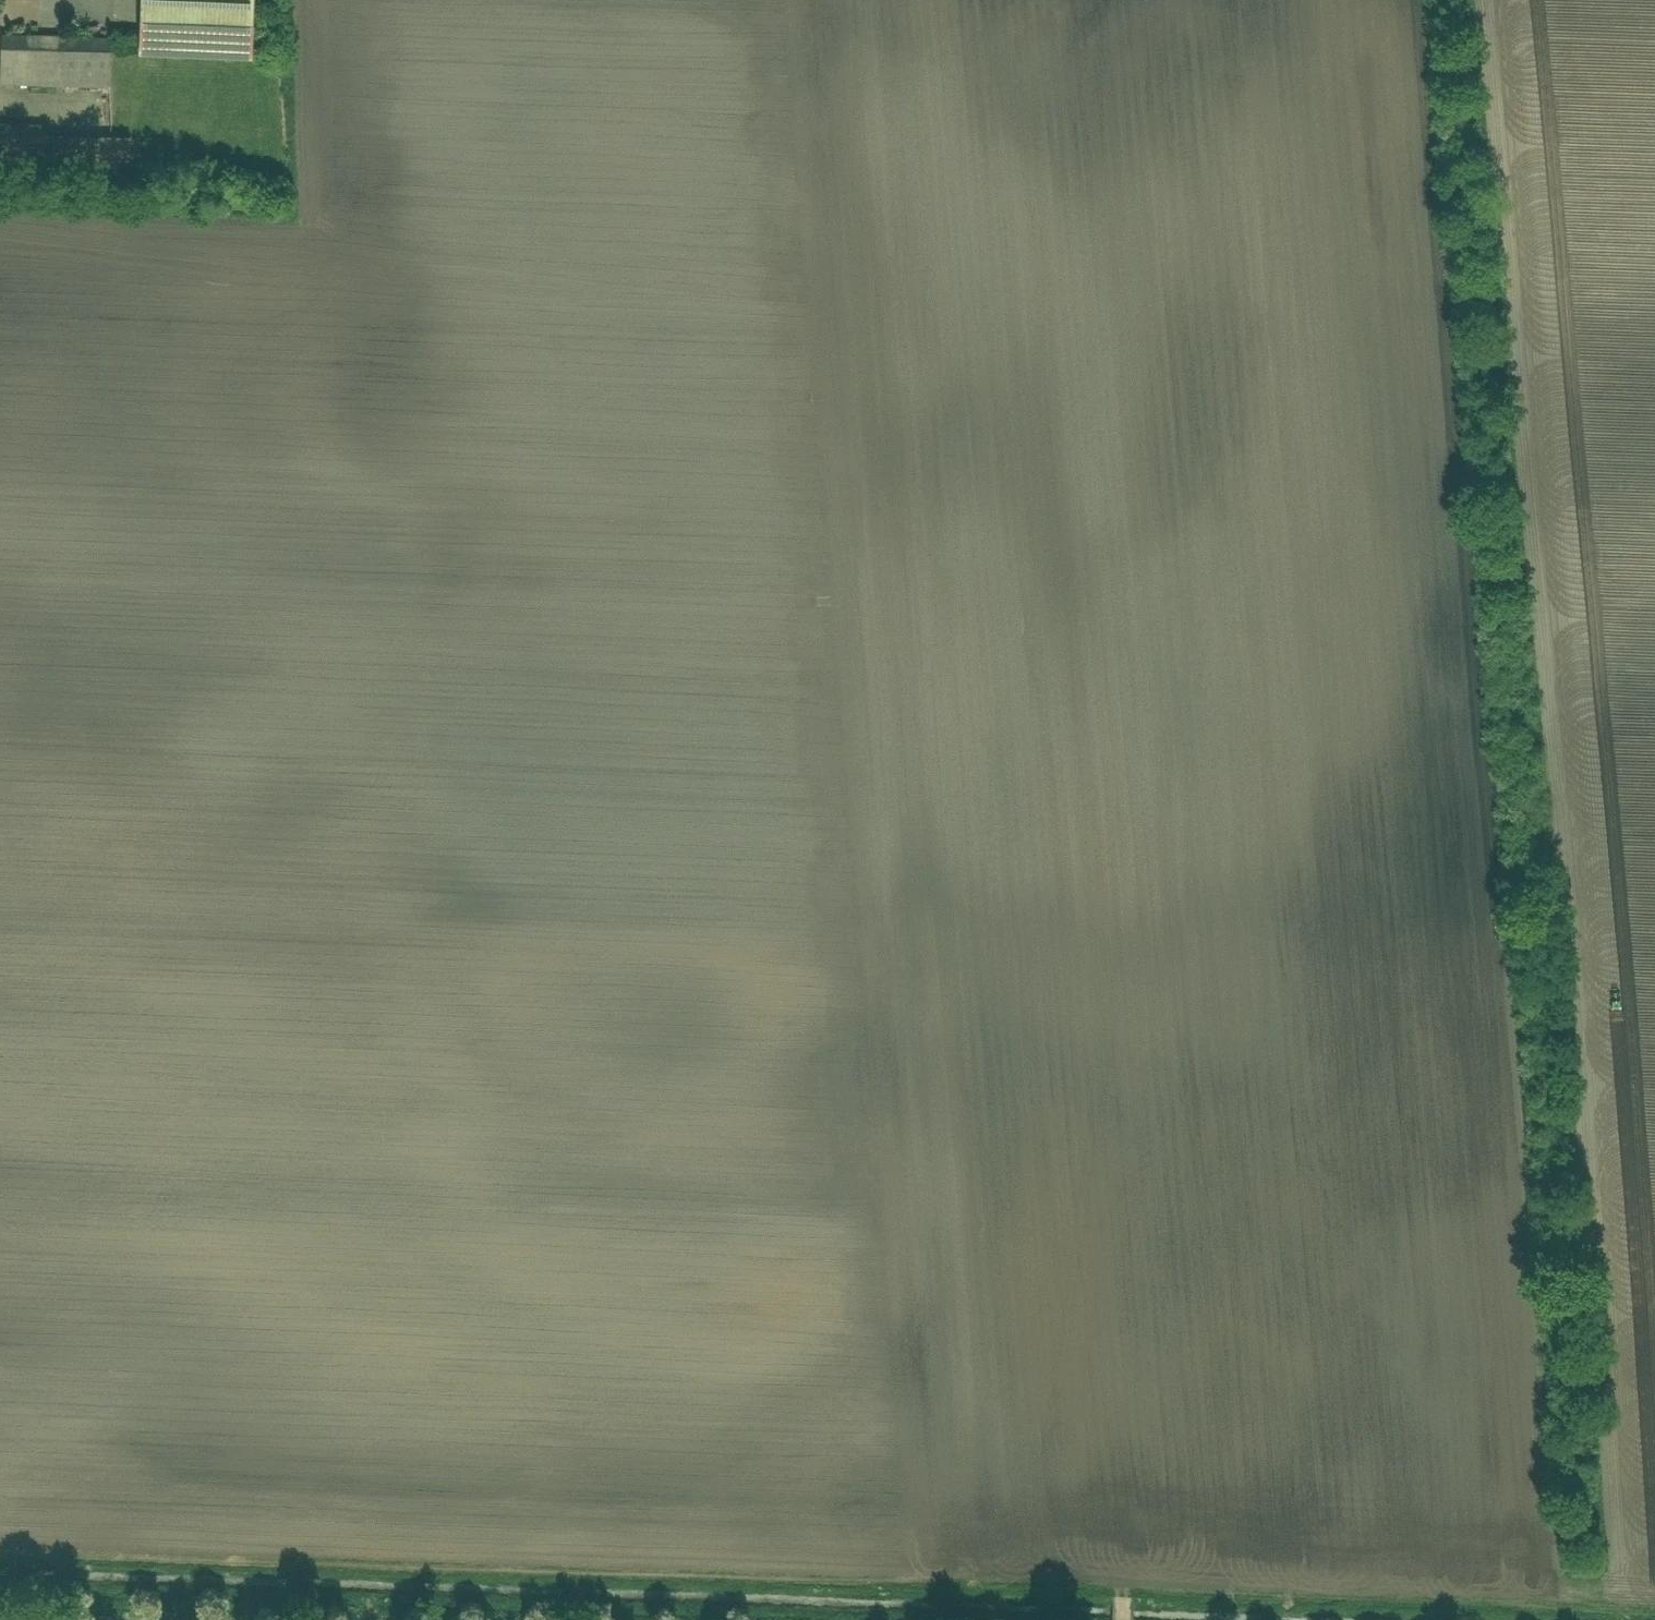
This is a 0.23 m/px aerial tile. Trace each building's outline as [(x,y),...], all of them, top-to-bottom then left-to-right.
[(142,51),(252,56),(255,0),(145,0),(142,51)] [(111,38),(4,34),(2,82),(110,86),(111,38)] [(6,121),(6,139),(33,140),(33,122),(6,121)]
